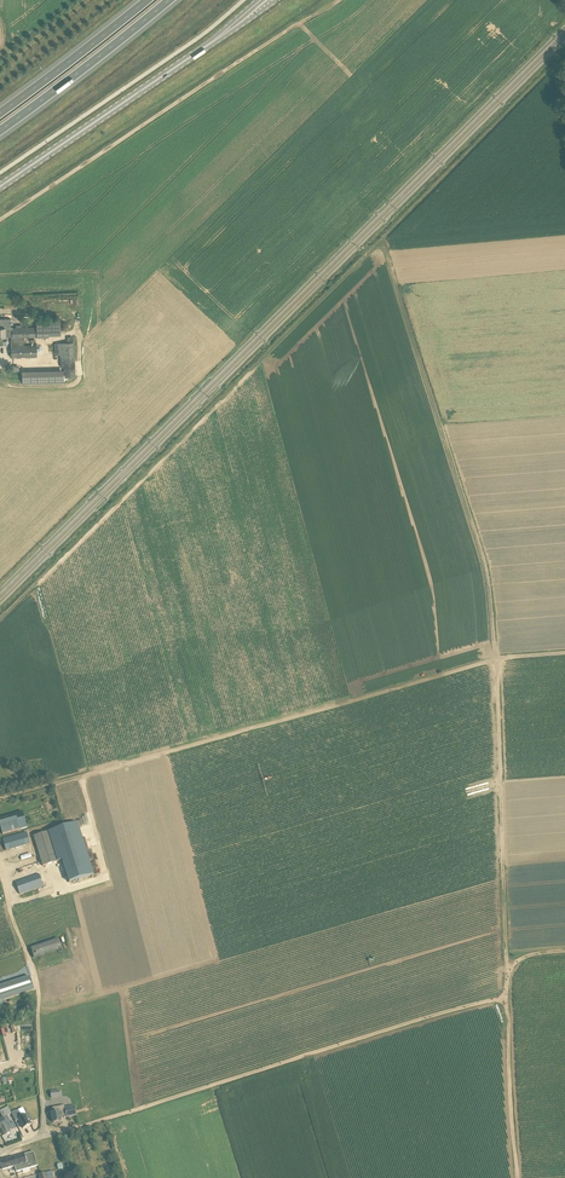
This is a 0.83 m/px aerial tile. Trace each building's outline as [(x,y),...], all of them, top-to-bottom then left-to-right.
[(11,327),(11,318),(0,319),(0,324),(1,324),(1,327),(0,327),(0,337),(11,337),(12,337),(11,327)] [(37,321),(37,327),(37,335),(37,337),(49,337),(49,335),(61,334),(61,321),(37,321)] [(13,327),(11,327),(12,337),(11,337),(11,357),(27,357),(27,359),(30,359),(30,357),(37,356),(37,345),(25,346),(25,337),(37,337),(37,335),(37,327),(22,328),(22,325),(16,325),(16,328),(13,328),(13,327)] [(50,348),(50,392),(75,392),(74,348),(50,348)] [(63,371),(21,372),(22,383),(63,382),(63,371)] [(2,834),(29,828),(25,812),(0,818),(0,824),(2,834)] [(69,883),(94,875),(77,823),(49,832),(58,862),(62,860),(69,883)] [(30,844),(27,832),(19,835),(22,846),(30,844)] [(43,866),(58,862),(55,852),(49,832),(34,837),(43,866)] [(8,838),(3,839),(6,851),(11,849),(8,838)] [(43,886),(39,874),(15,883),(20,895),(43,886)] [(0,987),(0,1001),(4,1000),(34,990),(30,977),(0,987)] [(51,1113),(53,1123),(61,1122),(61,1119),(66,1117),(67,1118),(77,1116),(75,1106),(65,1108),(64,1106),(52,1108),(53,1113),(51,1113)] [(3,1118),(7,1116),(12,1114),(8,1107),(0,1111),(0,1112),(3,1118)] [(18,1111),(12,1114),(16,1122),(19,1121),(23,1130),(32,1125),(27,1115),(22,1118),(18,1111)] [(3,1118),(0,1120),(0,1129),(1,1129),(5,1135),(11,1132),(10,1131),(16,1128),(13,1122),(7,1125),(3,1118)] [(15,1158),(0,1162),(3,1170),(15,1166),(17,1172),(38,1165),(33,1151),(25,1154),(18,1157),(15,1158)]
